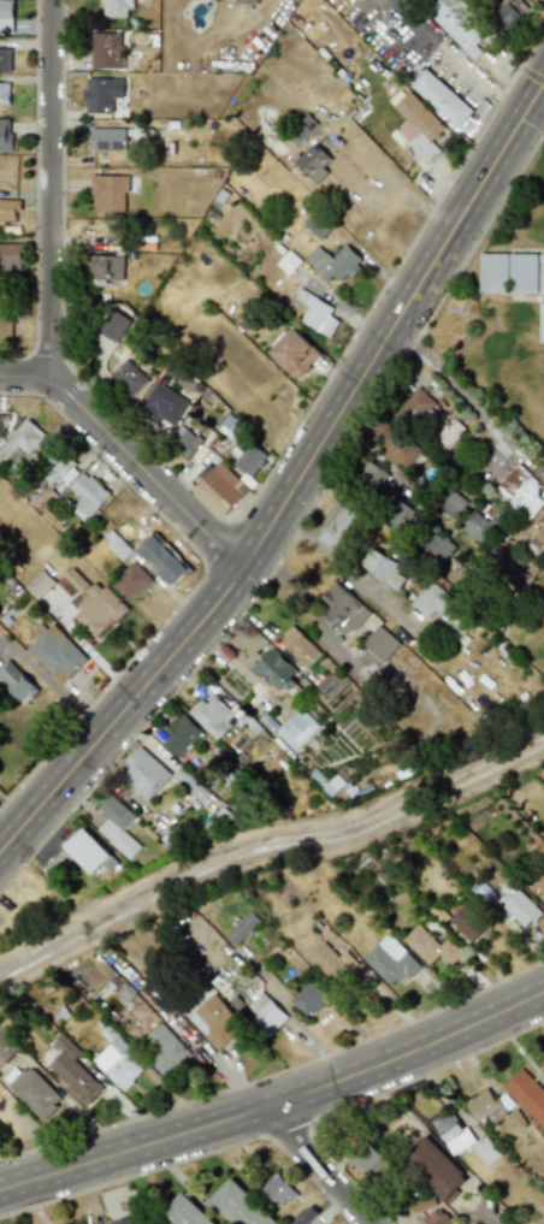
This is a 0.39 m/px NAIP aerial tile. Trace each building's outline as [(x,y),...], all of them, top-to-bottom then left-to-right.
[(13,34),(12,0),(0,0),(0,34),(13,34)] [(132,0),(101,0),(101,17),(131,18),(132,0)] [(475,44),(489,32),(459,0),(440,0),(427,11),(473,61),(482,53),(475,44)] [(506,32),(529,10),(520,0),(508,0),(491,15),(506,32)] [(122,69),(122,34),(91,33),(90,68),(122,69)] [(10,49),(0,49),(0,73),(11,73),(10,49)] [(473,111),(427,68),(411,85),(458,128),(473,111)] [(112,98),(123,98),(123,78),(84,79),(85,114),(113,113),(112,98)] [(0,83),(0,105),(9,105),(9,83),(0,83)] [(393,107),(406,121),(396,131),(428,164),(441,151),(432,142),(445,128),(409,91),(393,107)] [(296,146),(318,125),(306,113),(285,133),(296,146)] [(11,152),(10,120),(0,120),(0,152),(11,152)] [(91,128),(91,150),(125,151),(126,129),(91,128)] [(334,164),(315,144),(295,162),(314,183),(334,164)] [(97,200),(97,211),(127,212),(128,176),(91,175),(90,200),(97,200)] [(18,220),(18,200),(0,200),(0,220),(18,220)] [(304,223),(319,240),(332,227),(317,211),(304,223)] [(0,244),(0,268),(20,267),(20,244),(0,244)] [(327,282),(333,275),(343,284),(364,261),(346,245),(333,259),(318,245),(303,261),(327,282)] [(480,294),(507,294),(507,254),(480,254),(480,294)] [(537,254),(510,254),(510,294),(538,293),(537,254)] [(124,256),(84,255),(83,279),(123,280),(124,256)] [(328,315),(333,308),(301,289),(295,299),(308,307),(300,320),(329,338),(339,322),(328,315)] [(97,330),(116,343),(130,321),(112,308),(97,330)] [(11,343),(12,313),(0,313),(0,343),(11,343)] [(321,354),(293,327),(269,352),(297,379),(321,354)] [(109,378),(131,399),(148,380),(126,359),(109,378)] [(159,419),(176,427),(188,398),(152,382),(137,415),(157,424),(159,419)] [(394,412),(411,428),(435,403),(417,386),(394,412)] [(217,431),(233,440),(243,424),(227,414),(217,431)] [(4,466),(17,448),(28,456),(45,434),(24,418),(0,451),(0,463),(4,466)] [(466,430),(454,418),(435,439),(447,450),(466,430)] [(370,436),(406,469),(421,453),(384,420),(370,436)] [(187,460),(202,443),(183,425),(168,442),(187,460)] [(253,476),(269,456),(242,436),(227,455),(253,476)] [(70,486),(80,469),(55,453),(40,476),(56,486),(60,480),(70,486)] [(192,486),(224,516),(249,489),(217,459),(192,486)] [(388,475),(366,459),(357,471),(379,488),(388,475)] [(543,504),(543,502),(536,494),(542,488),(517,464),(493,490),(528,522),(543,504)] [(82,498),(71,511),(87,523),(109,492),(81,471),(69,488),(82,498)] [(467,499),(445,490),(436,510),(458,520),(467,499)] [(365,510),(345,499),(320,542),(340,553),(365,510)] [(475,509),(460,527),(482,545),(497,526),(475,509)] [(122,561),(132,551),(112,530),(102,539),(122,561)] [(456,546),(435,531),(422,547),(443,563),(456,546)] [(399,574),(403,564),(371,549),(361,570),(401,589),(406,577),(399,574)] [(153,581),(135,561),(111,583),(129,603),(153,581)] [(129,610),(98,580),(91,587),(72,568),(63,577),(87,600),(72,616),(99,641),(129,610)] [(24,587),(36,600),(55,582),(43,570),(24,587)] [(460,639),(475,622),(431,581),(410,603),(427,619),(432,614),(460,639)] [(318,602),(336,618),(330,624),(347,639),(370,612),(335,582),(318,602)] [(52,624),(47,629),(40,622),(32,631),(39,638),(27,650),(63,684),(88,658),(52,624)] [(401,643),(378,625),(363,644),(385,662),(401,643)] [(279,640),(305,668),(320,654),(294,626),(279,640)] [(299,673),(271,647),(251,669),(279,695),(299,673)] [(9,660),(0,669),(0,680),(24,706),(39,691),(9,660)] [(201,699),(188,713),(217,740),(231,725),(227,721),(233,714),(214,695),(206,704),(201,699)] [(319,726),(299,707),(275,733),(294,752),(319,726)] [(177,757),(202,733),(181,712),(156,736),(177,757)] [(171,775),(140,746),(117,771),(147,799),(171,775)] [(172,776),(202,804),(210,796),(181,767),(172,776)] [(328,797),(345,784),(337,774),(326,782),(320,774),(314,779),(328,797)] [(123,830),(135,817),(111,794),(96,810),(106,820),(96,830),(129,860),(141,847),(123,830)] [(64,847),(91,876),(103,865),(109,871),(118,863),(84,828),(64,847)] [(475,893),(487,905),(495,896),(483,884),(475,893)] [(514,886),(498,902),(526,929),(542,913),(514,886)] [(471,944),(487,928),(465,904),(448,920),(471,944)] [(261,921),(251,911),(225,935),(235,946),(261,921)] [(402,940),(430,965),(439,955),(451,966),(463,953),(447,939),(441,945),(418,924),(402,940)] [(421,967),(389,933),(363,958),(390,987),(404,973),(409,979),(421,967)] [(345,951),(340,956),(323,941),(308,958),(339,985),(359,963),(345,951)] [(306,1019),(331,996),(311,974),(298,986),(302,990),(290,1001),(306,1019)] [(247,1006),(255,1014),(250,1019),(267,1037),(287,1018),(262,991),(247,1006)] [(187,1019),(217,1052),(244,1028),(214,994),(187,1019)] [(137,1045),(168,1077),(192,1055),(161,1023),(137,1045)] [(92,1060),(122,1092),(144,1071),(125,1051),(128,1048),(109,1027),(102,1034),(110,1043),(92,1060)] [(0,1028),(0,1059),(6,1064),(21,1048),(0,1028)] [(76,1059),(82,1054),(63,1034),(54,1043),(63,1052),(49,1065),(87,1106),(104,1089),(76,1059)] [(9,1085),(41,1120),(63,1100),(30,1065),(9,1085)] [(534,1081),(543,1090),(543,1128),(503,1087),(522,1068),(534,1081)] [(500,1108),(489,1089),(465,1102),(476,1121),(500,1108)] [(452,1110),(432,1124),(454,1155),(474,1142),(452,1110)] [(426,1136),(404,1157),(447,1201),(468,1180),(426,1136)] [(471,1149),(487,1167),(500,1155),(484,1137),(471,1149)] [(390,1163),(369,1141),(352,1157),(373,1179),(390,1163)] [(261,1189),(280,1209),(297,1193),(277,1173),(261,1189)] [(237,1223),(279,1223),(232,1177),(212,1199),(237,1223)] [(171,1223),(215,1223),(183,1193),(161,1214),(171,1223)] [(319,1214),(310,1205),(292,1223),(310,1223),(319,1214)] [(437,1207),(419,1223),(453,1223),(437,1207)]
